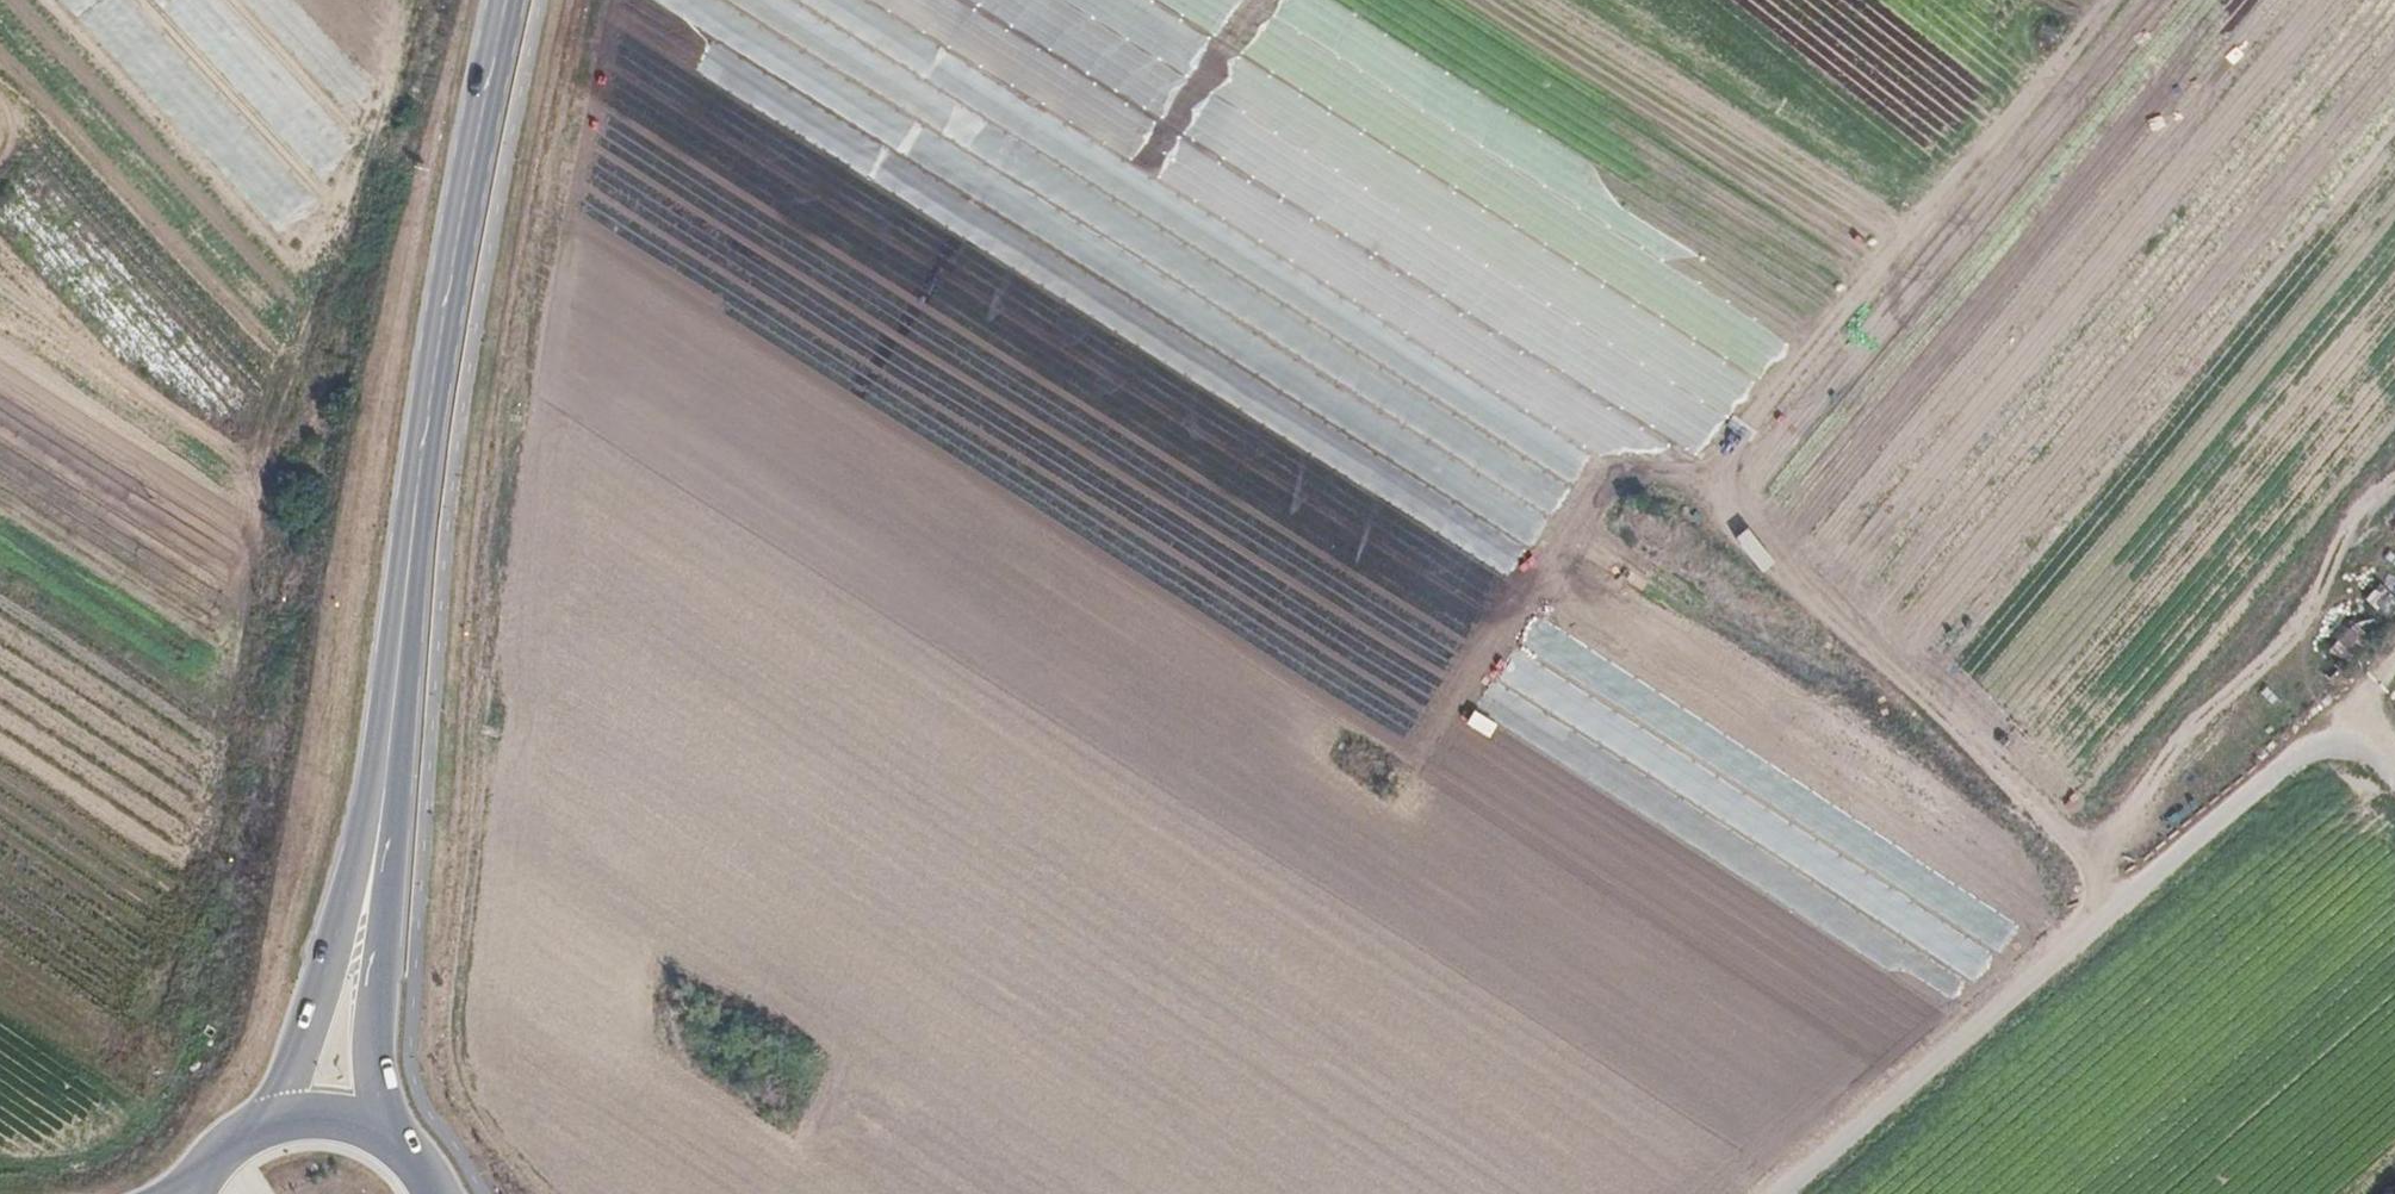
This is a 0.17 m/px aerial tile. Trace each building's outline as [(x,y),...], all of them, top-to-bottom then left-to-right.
[(2394,612),(2394,600),(2375,588),(2365,605),(2390,620),(2394,612)]
